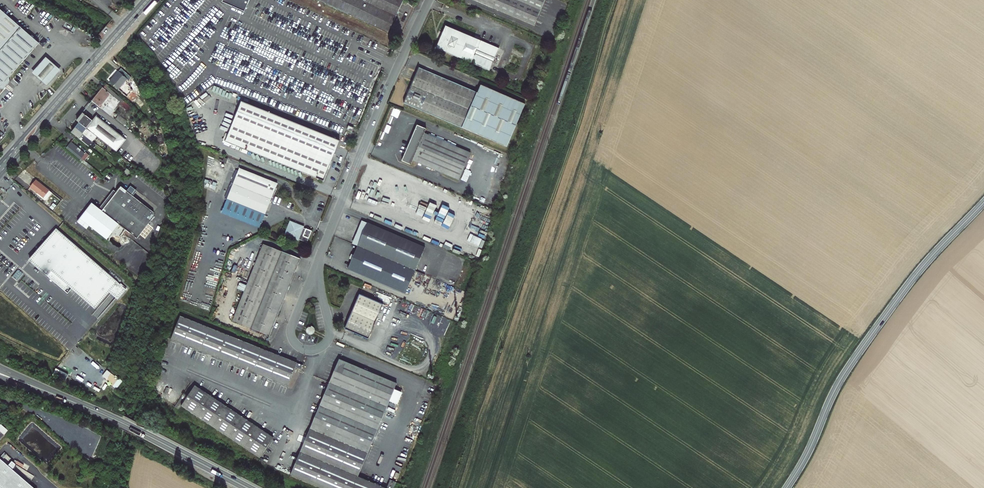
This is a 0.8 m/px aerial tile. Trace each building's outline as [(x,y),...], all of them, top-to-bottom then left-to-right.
[(250,0),(223,0),(221,4),(244,14),(250,0)] [(388,34),(404,0),(317,0),(388,34)] [(534,25),(545,0),(474,0),(534,25)] [(43,48),(0,9),(0,98),(4,94),(8,94),(14,87),(14,82),(43,48)] [(499,48),(485,42),(474,38),(446,26),(436,48),(490,71),(499,48)] [(45,58),(31,74),(46,87),(60,71),(45,58)] [(419,68),(409,91),(397,86),(393,97),(399,99),(402,92),(407,95),(404,103),(506,146),(524,104),(480,85),(477,92),(419,68)] [(132,78),(121,69),(110,81),(119,89),(127,80),(129,81),(132,78)] [(260,77),(275,84),(277,80),(262,73),(260,77)] [(108,98),(110,100),(111,100),(114,97),(103,89),(92,102),(110,116),(113,112),(114,110),(107,105),(106,106),(105,106),(103,104),(108,98)] [(340,141),(242,102),(226,142),(324,181),(340,141)] [(116,152),(126,140),(97,116),(93,121),(83,113),(77,121),(79,123),(90,131),(97,137),(116,152)] [(119,116),(116,120),(124,125),(127,121),(119,116)] [(76,128),(90,139),(95,143),(97,145),(99,143),(94,140),(88,134),(90,131),(79,123),(77,125),(77,126),(76,128)] [(411,165),(413,161),(436,170),(459,180),(461,175),(468,159),(471,153),(424,133),(426,129),(417,125),(402,161),(411,165)] [(93,142),(90,139),(76,128),(74,130),(72,132),(72,133),(89,147),(93,142)] [(97,137),(90,131),(88,134),(94,140),(97,137)] [(80,160),(85,154),(80,149),(71,142),(66,148),(80,160)] [(90,169),(92,167),(83,160),(87,155),(85,154),(80,160),(80,161),(90,169)] [(473,160),(468,159),(461,175),(466,176),(473,160)] [(100,173),(92,167),(90,169),(98,176),(100,173)] [(227,200),(240,168),(237,167),(225,199),(227,200)] [(278,183),(240,168),(227,200),(257,212),(263,196),(271,199),(278,183)] [(53,193),(36,180),(31,187),(47,200),(53,193)] [(123,185),(119,190),(124,194),(128,189),(123,185)] [(114,186),(112,188),(147,216),(146,211),(124,194),(119,190),(114,186)] [(110,191),(101,203),(135,231),(147,216),(112,188),(110,191)] [(101,203),(110,191),(107,189),(98,200),(101,203)] [(260,229),(271,199),(263,196),(257,212),(227,200),(222,213),(260,229)] [(135,231),(101,203),(100,204),(97,201),(95,200),(92,204),(130,234),(132,235),(135,231)] [(420,216),(426,219),(428,214),(436,217),(439,207),(425,202),(420,216)] [(130,234),(92,204),(78,222),(83,226),(86,223),(119,248),(130,234)] [(358,246),(367,223),(362,221),(352,244),(358,246)] [(309,238),(312,231),(306,229),(305,230),(304,229),(303,227),(292,222),(290,223),(285,234),(286,235),(297,240),(299,239),(301,234),(304,235),(303,236),(309,238)] [(367,223),(358,246),(348,269),(405,294),(425,247),(367,223)] [(119,297),(126,290),(56,229),(30,260),(68,293),(72,288),(95,308),(111,290),(119,297)] [(300,259),(263,244),(232,321),(270,336),(300,259)] [(383,304),(360,294),(345,329),(368,339),(383,304)] [(171,339),(288,386),(296,367),(301,369),(303,365),(180,316),(171,339)] [(339,359),(303,445),(362,467),(397,383),(339,359)] [(59,371),(56,378),(65,381),(68,375),(59,371)] [(181,407),(259,458),(273,437),(194,386),(181,407)] [(362,467),(303,445),(291,475),(321,487),(386,487),(358,476),(362,467)] [(0,459),(0,487),(35,487),(13,470),(15,464),(11,461),(7,465),(0,459)] [(396,482),(390,480),(387,487),(394,487),(396,482)]
